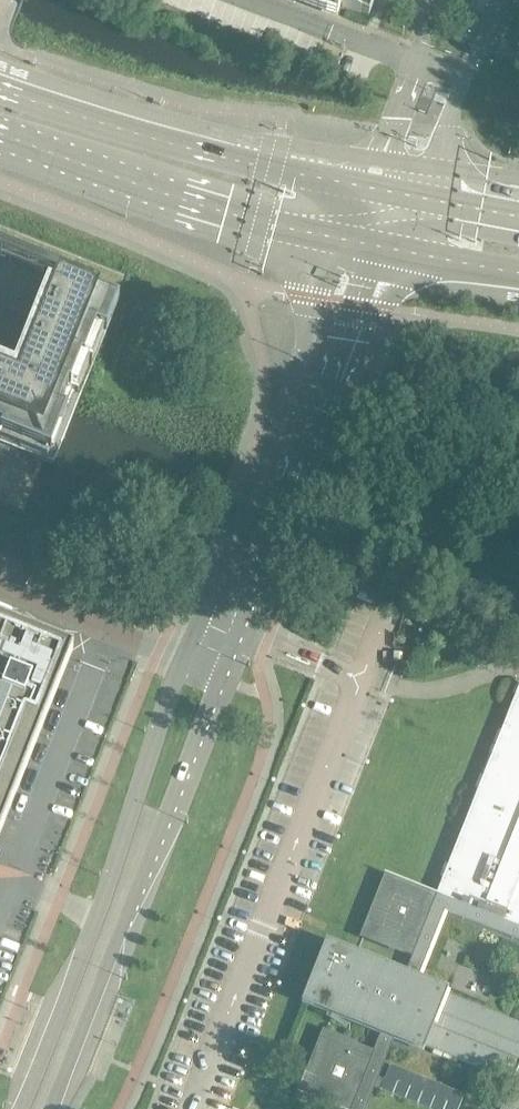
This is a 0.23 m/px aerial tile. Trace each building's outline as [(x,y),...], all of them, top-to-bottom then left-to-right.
[(335,17),(336,14),(337,15),(340,6),(354,11),(369,17),(374,1),(373,0),(290,0),(335,17)] [(0,225),(0,443),(53,464),(128,276),(0,225)] [(0,620),(0,832),(73,649),(0,620)] [(505,724),(437,894),(384,873),(383,874),(387,875),(362,936),(413,956),(406,972),(326,941),(301,1003),(381,1035),(374,1052),(324,1032),(300,1093),(297,1091),(297,1093),(338,1108),(365,1108),(374,1086),(381,1089),(376,1101),(394,1108),(461,1108),(466,1094),(391,1064),(385,1079),(378,1076),(395,1033),(413,1040),(413,1042),(414,1042),(414,1041),(513,1081),(511,1085),(502,1108),(518,1108),(518,1024),(435,990),(434,989),(433,990),(415,983),(444,910),(518,940),(518,689),(505,724)]
